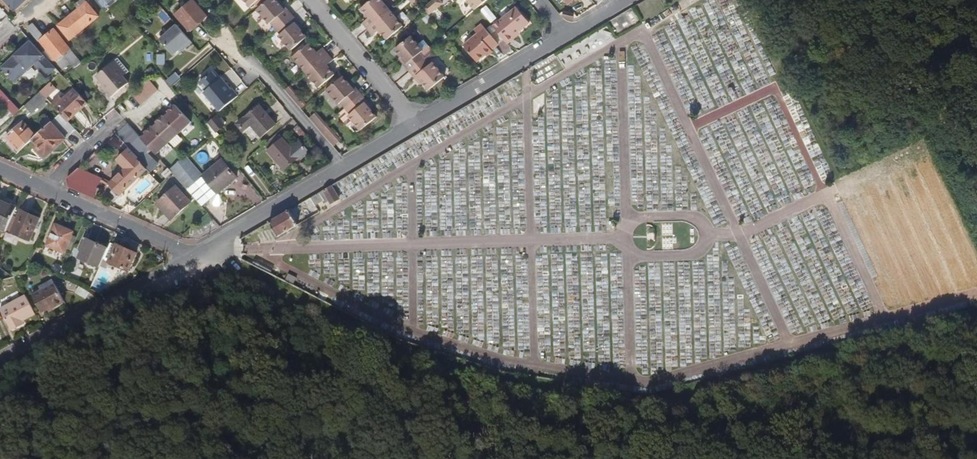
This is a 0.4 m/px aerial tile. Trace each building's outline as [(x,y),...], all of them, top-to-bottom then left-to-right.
[(25,0),(5,0),(17,14),(28,3),(25,0)] [(293,16),(288,9),(285,11),(276,0),(269,0),(258,10),(270,25),(271,23),(276,29),(293,16)] [(391,11),(381,0),(372,0),(361,8),(369,18),(364,22),(369,29),(391,11)] [(440,0),(434,0),(424,9),(430,16),(443,5),(440,0)] [(474,12),(489,0),(464,0),(474,12)] [(207,17),(194,1),(176,16),(190,32),(207,17)] [(74,38),(95,20),(80,2),(72,8),(76,13),(62,25),(74,38)] [(521,34),(531,24),(518,9),(495,30),(508,45),(515,39),(513,38),(519,32),(521,34)] [(403,27),(391,11),(369,29),(374,35),(380,30),(387,40),(403,27)] [(573,20),(574,13),(564,12),(563,18),(573,20)] [(307,38),(296,24),(298,22),(293,16),(276,29),(281,35),(279,36),(291,51),(307,38)] [(44,38),(34,25),(29,29),(39,42),(44,38)] [(478,63),(498,45),(482,25),(474,31),(478,35),(464,46),(478,63)] [(177,27),(160,42),(174,58),(180,52),(185,49),(186,51),(193,45),(177,27)] [(598,49),(612,39),(604,29),(592,38),(596,42),(594,44),(598,49)] [(83,63),(56,30),(41,42),(69,75),(83,63)] [(426,59),(421,52),(423,51),(419,46),(411,37),(395,50),(407,64),(405,66),(410,72),(426,59)] [(434,52),(424,41),(419,46),(423,51),(421,52),(426,59),(434,52)] [(57,69),(32,42),(24,49),(26,51),(17,59),(15,57),(2,69),(16,83),(23,77),(21,75),(36,62),(43,70),(41,72),(47,78),(57,69)] [(307,73),(329,55),(324,49),(318,54),(310,44),(294,58),(307,73)] [(17,59),(26,51),(24,49),(15,57),(17,59)] [(336,75),(328,66),(334,62),(329,55),(307,73),(319,88),(336,75)] [(445,77),(433,62),(430,64),(426,59),(410,72),(415,78),(417,76),(429,90),(445,77)] [(23,77),(35,66),(41,72),(43,70),(36,62),(21,75),(23,77)] [(112,98),(130,83),(113,64),(98,77),(104,84),(102,86),(112,98)] [(153,68),(146,73),(151,79),(157,74),(153,68)] [(203,94),(219,113),(238,98),(231,90),(231,91),(221,79),(218,81),(212,73),(198,84),(205,92),(203,94)] [(346,110),(363,96),(357,90),(356,91),(350,85),(344,77),(327,91),(339,106),(342,104),(346,110)] [(159,91),(150,80),(133,95),(141,105),(159,91)] [(57,94),(49,85),(41,92),(48,99),(50,101),(57,94)] [(1,89),(0,91),(0,95),(6,102),(9,98),(1,89)] [(300,98),(292,89),(287,93),(295,102),(300,98)] [(89,104),(76,90),(65,99),(56,108),(62,114),(67,120),(74,113),(75,114),(80,109),(82,111),(89,104)] [(32,114),(48,99),(41,92),(25,107),(32,114)] [(378,118),(366,104),(368,103),(363,96),(346,110),(352,116),(350,118),(361,132),(378,118)] [(56,108),(65,99),(63,97),(53,105),(56,108)] [(178,131),(191,120),(176,104),(169,111),(170,112),(165,117),(178,131)] [(275,125),(259,105),(236,123),(243,131),(251,125),(261,137),(275,125)] [(69,122),(82,111),(80,109),(75,114),(74,113),(67,120),(69,122)] [(352,116),(346,110),(338,116),(344,123),(350,118),(352,116)] [(328,125),(317,113),(310,120),(320,131),(328,125)] [(56,149),(77,130),(69,122),(67,120),(62,114),(53,122),(46,128),(37,136),(34,139),(39,145),(38,146),(38,149),(41,154),(45,155),(54,147),(56,149)] [(41,122),(46,128),(53,122),(48,116),(41,122)] [(178,131),(165,117),(164,116),(157,122),(158,124),(153,128),(166,142),(178,131)] [(222,128),(214,118),(207,124),(214,134),(222,128)] [(34,139),(37,136),(24,122),(7,138),(19,152),(34,139)] [(144,142),(141,139),(140,138),(128,125),(117,135),(131,150),(119,161),(125,168),(127,170),(118,179),(111,185),(121,196),(148,171),(138,160),(140,159),(134,152),(139,148),(144,142)] [(252,125),(245,131),(255,142),(261,137),(252,125)] [(342,142),(328,125),(320,131),(335,147),(342,142)] [(155,154),(166,142),(153,128),(152,127),(145,133),(146,135),(141,139),(144,142),(155,154)] [(272,147),(284,137),(280,133),(268,143),(272,147)] [(287,168),(310,148),(302,139),(294,146),(285,136),(284,137),(272,147),(270,148),(287,168)] [(155,166),(139,148),(134,152),(140,159),(138,160),(148,171),(149,172),(155,166)] [(170,170),(174,175),(189,190),(190,189),(204,177),(187,157),(170,170)] [(218,194),(238,178),(224,161),(204,177),(190,189),(203,206),(211,200),(215,205),(220,206),(224,203),(222,199),(218,194)] [(98,188),(102,180),(80,168),(68,179),(69,188),(94,199),(99,189),(98,188)] [(118,179),(127,170),(125,168),(116,177),(118,179)] [(170,170),(162,177),(166,182),(174,175),(170,170)] [(173,221),(192,203),(177,187),(158,204),(173,221)] [(331,204),(339,200),(331,187),(311,199),(315,206),(323,201),(324,204),(330,201),(331,204)] [(17,209),(8,205),(0,201),(0,229),(7,232),(17,209)] [(277,238),(298,226),(290,211),(269,223),(277,238)] [(30,241),(40,221),(22,212),(12,232),(30,241)] [(64,253),(73,232),(57,225),(48,246),(64,253)] [(104,260),(109,249),(88,240),(88,242),(84,240),(80,251),(83,252),(80,259),(101,267),(104,260)] [(129,271),(137,253),(112,242),(109,249),(104,260),(129,271)] [(95,269),(89,266),(85,275),(91,278),(95,269)] [(56,287),(54,282),(41,289),(43,291),(44,294),(56,287)] [(54,309),(65,303),(56,287),(44,294),(43,291),(33,296),(42,313),(53,307),(54,309)] [(0,299),(0,305),(20,297),(18,292),(0,299)] [(36,314),(26,296),(1,309),(13,331),(20,327),(19,323),(36,314)]
